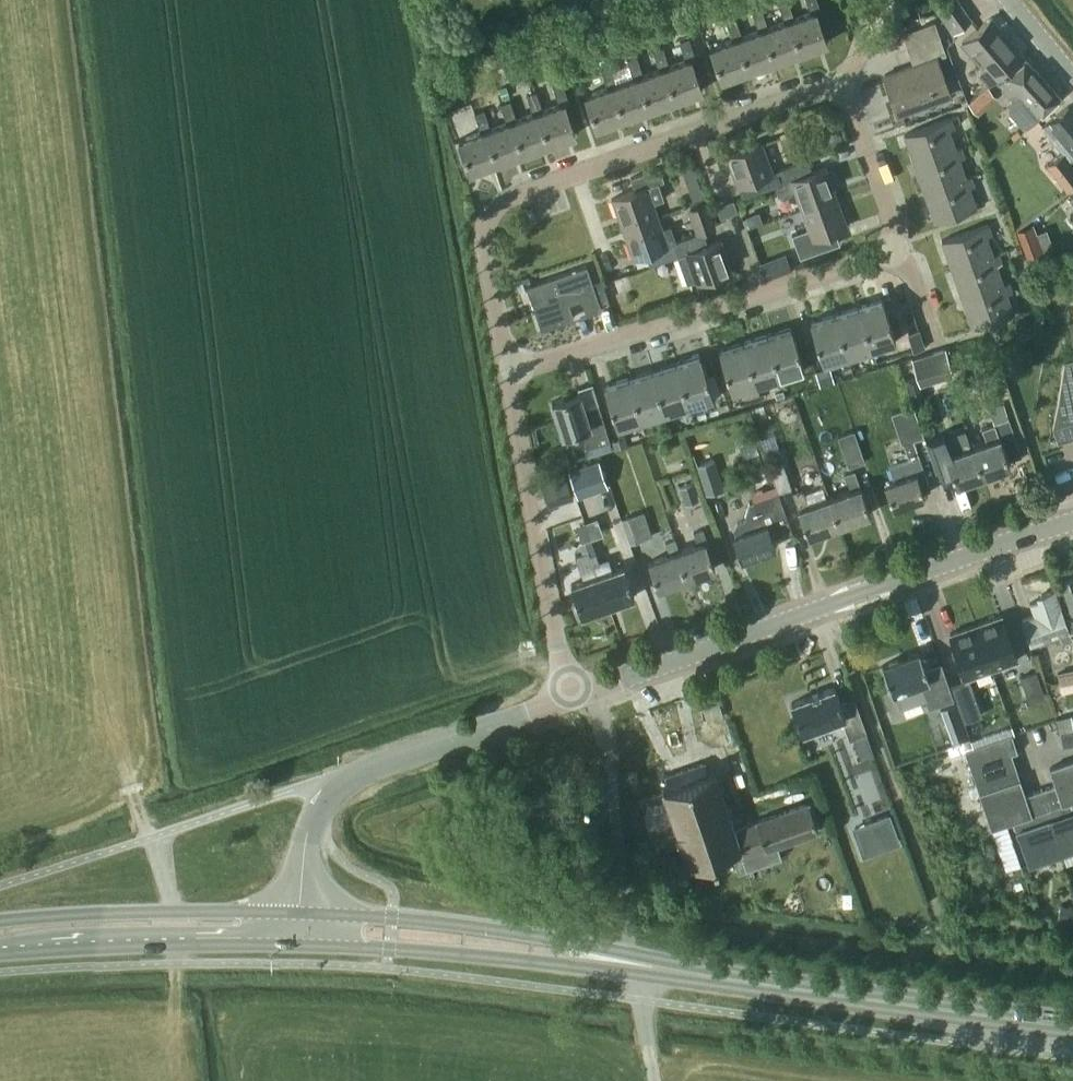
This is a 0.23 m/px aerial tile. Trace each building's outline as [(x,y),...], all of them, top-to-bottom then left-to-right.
[(804,48),(793,16),(787,0),(780,0),(777,1),(784,20),(767,26),(778,57),(804,48)] [(793,16),(804,48),(826,41),(815,10),(820,8),(817,0),(806,0),(810,11),(793,16)] [(960,0),(944,0),(935,6),(953,31),(972,18),(960,0)] [(757,29),(741,35),(752,67),(778,57),(767,26),(760,7),(751,10),(757,29)] [(720,78),(752,67),(741,35),(734,16),(725,20),(731,38),(709,46),(720,78)] [(990,17),(962,41),(978,60),(981,63),(981,64),(979,72),(988,83),(1022,54),(990,17)] [(933,21),(901,32),(912,64),(883,74),(896,113),(950,94),(937,56),(945,53),(933,21)] [(685,59),(668,64),(679,96),(701,89),(690,58),(694,56),(688,37),(678,40),(685,59)] [(653,106),(679,96),(668,64),(661,46),(652,49),(659,68),(642,74),(653,106)] [(632,77),(616,83),(627,115),(653,106),(642,74),(635,55),(626,58),(632,77)] [(998,83),(1012,98),(1009,101),(1008,110),(1023,126),(1058,94),(1026,58),(998,83)] [(595,126),(627,115),(616,83),(609,64),(600,68),(606,86),(584,94),(595,126)] [(558,103),(542,109),(553,141),(575,133),(564,102),(568,101),(561,81),(552,84),(558,103)] [(985,93),(991,88),(987,84),(968,101),(979,112),(992,100),(988,96),(985,93)] [(527,150),(553,141),(542,109),(535,90),(526,94),(532,112),(515,118),(527,150)] [(506,121),(489,127),(501,159),(527,150),(515,118),(509,99),(499,103),(506,121)] [(1072,186),(1072,111),(1067,104),(1042,124),(1063,150),(1046,162),(1067,190),(1072,186)] [(469,170),(501,159),(489,127),(483,109),(473,112),(480,131),(458,138),(469,170)] [(903,133),(914,162),(955,147),(948,128),(953,126),(950,116),(903,133)] [(837,123),(823,128),(829,145),(843,140),(837,123)] [(736,185),(737,184),(741,197),(783,181),(778,169),(772,171),(761,141),(725,154),(736,185)] [(960,145),(955,147),(914,162),(924,191),(965,176),(958,157),(963,155),(960,145)] [(783,181),(784,181),(785,183),(775,186),(778,194),(794,189),(801,208),(836,195),(825,165),(811,171),(807,158),(778,169),(783,181)] [(692,200),(706,196),(696,164),(682,169),(692,200)] [(663,180),(659,166),(630,177),(634,189),(611,197),(621,227),(657,215),(652,202),(665,198),(659,181),(663,180)] [(970,174),(965,176),(924,191),(934,220),(975,206),(968,186),(974,184),(970,174)] [(799,256),(828,245),(839,241),(835,229),(847,225),(836,195),(801,208),(808,228),(791,234),(799,256)] [(733,199),(716,205),(721,218),(738,211),(733,199)] [(707,200),(687,207),(696,233),(702,231),(717,226),(707,200)] [(674,241),(675,241),(670,224),(661,227),(657,215),(621,227),(632,257),(645,252),(650,264),(677,254),(678,254),(674,241)] [(1018,226),(1028,251),(1043,245),(1033,220),(1018,226)] [(941,239),(951,268),(992,253),(985,234),(991,232),(987,223),(941,239)] [(687,281),(695,279),(696,281),(731,269),(721,239),(707,244),(702,231),(675,241),(674,241),(678,254),(677,254),(687,281)] [(998,251),(992,253),(951,268),(961,297),(1002,282),(996,263),(1001,261),(998,251)] [(600,307),(598,301),(607,298),(601,279),(592,282),(586,265),(526,285),(541,327),(573,316),(567,300),(581,296),(586,312),(600,307)] [(1008,280),(1002,282),(961,297),(972,326),(1013,312),(1006,292),(1011,290),(1008,280)] [(882,297),(857,304),(871,347),(895,340),(882,297)] [(847,354),(871,347),(857,304),(834,312),(847,354)] [(847,354),(834,312),(809,319),(823,362),(847,354)] [(790,325),(766,333),(780,375),(804,368),(790,325)] [(756,383),(780,375),(766,333),(742,340),(756,383)] [(732,390),(756,383),(742,340),(718,348),(732,390)] [(946,347),(912,357),(921,384),(954,374),(946,347)] [(699,353),(675,361),(688,404),(713,396),(699,353)] [(1064,359),(1059,397),(1053,424),(1058,440),(1072,435),(1072,356),(1064,359)] [(664,411),(688,404),(675,361),(651,368),(664,411)] [(815,370),(820,385),(832,381),(828,366),(815,370)] [(641,418),(664,411),(651,368),(627,376),(641,418)] [(714,372),(706,374),(713,396),(721,393),(714,372)] [(617,426),(641,418),(627,376),(603,383),(617,426)] [(598,404),(584,408),(579,391),(551,400),(561,434),(581,427),(587,447),(609,439),(598,404)] [(793,396),(778,400),(785,422),(800,418),(793,396)] [(994,421),(993,422),(981,426),(985,440),(971,445),(982,473),(1009,464),(1007,459),(1021,454),(1003,402),(989,406),(994,421)] [(904,442),(909,458),(889,465),(894,479),(884,482),(892,505),(924,494),(921,485),(928,483),(913,439),(925,435),(913,404),(891,412),(902,442),(904,442)] [(855,429),(838,435),(848,466),(866,460),(855,429)] [(982,473),(971,445),(950,452),(943,434),(925,440),(934,465),(947,461),(955,483),(982,473)] [(588,447),(591,456),(612,449),(609,440),(588,447)] [(693,452),(706,494),(724,488),(710,446),(693,452)] [(598,459),(569,469),(578,494),(607,484),(598,459)] [(783,461),(770,465),(779,491),(792,486),(783,461)] [(850,489),(829,496),(838,523),(869,512),(860,485),(859,485),(853,469),(844,473),(850,489)] [(564,471),(539,480),(548,504),(572,496),(564,471)] [(694,481),(680,486),(685,502),(699,498),(694,481)] [(807,534),(838,523),(829,496),(808,504),(802,488),(793,491),(798,507),(807,534)] [(734,527),(736,533),(733,534),(742,557),(775,545),(772,536),(791,529),(778,491),(754,499),(763,523),(753,527),(752,521),(744,518),(737,521),(734,527)] [(653,535),(644,509),(622,517),(630,542),(653,535)] [(590,537),(602,532),(597,517),(585,521),(590,537)] [(576,554),(581,568),(585,578),(571,583),(576,599),(571,601),(576,613),(581,611),(581,613),(608,604),(593,564),(599,562),(590,537),(585,521),(558,530),(564,546),(579,541),(583,551),(576,554)] [(697,543),(678,550),(688,576),(715,567),(705,541),(707,540),(702,528),(693,531),(697,543)] [(657,587),(688,576),(678,550),(674,537),(665,541),(669,553),(648,561),(657,587)] [(624,564),(608,570),(604,560),(599,562),(593,564),(608,604),(634,595),(624,564)] [(1070,608),(1066,610),(1072,611),(1072,576),(1060,580),(1070,608)] [(1020,619),(1030,646),(1059,636),(1062,644),(1072,640),(1072,638),(1071,632),(1072,632),(1072,611),(1066,610),(1063,611),(1055,588),(1036,594),(1038,598),(1030,601),(1034,614),(1020,619)] [(1001,614),(975,623),(992,668),(1017,658),(1001,614)] [(966,677),(992,668),(975,623),(950,633),(966,677)] [(892,692),(893,691),(899,708),(926,699),(928,706),(953,697),(940,661),(925,667),(918,651),(882,663),(892,692)] [(1057,672),(1059,681),(1072,678),(1072,669),(1057,672)] [(1036,670),(1021,675),(1030,699),(1044,694),(1036,670)] [(1059,681),(1061,690),(1072,688),(1072,678),(1059,681)] [(849,738),(866,731),(853,696),(840,701),(834,686),(820,691),(820,692),(811,695),(811,694),(790,702),(801,731),(842,716),(849,738)] [(971,686),(955,692),(964,720),(981,714),(971,686)] [(956,702),(940,708),(946,725),(963,718),(956,702)] [(1055,717),(1060,732),(1072,729),(1072,713),(1055,717)] [(1072,742),(1072,729),(1060,732),(1063,744),(1072,742)] [(1024,793),(1010,751),(1016,749),(1011,733),(965,749),(991,826),(1013,818),(1030,812),(1024,793)] [(1072,797),(1072,758),(1049,766),(1050,767),(1051,767),(1056,782),(1047,785),(1054,803),(1072,797)] [(776,844),(817,830),(807,802),(754,821),(754,822),(733,829),(712,770),(706,773),(702,762),(664,776),(668,786),(663,787),(690,864),(713,856),(714,858),(717,857),(719,864),(732,859),(737,871),(780,856),(776,844)] [(876,773),(850,782),(859,808),(885,799),(876,773)] [(1047,785),(1039,788),(1061,851),(1072,847),(1072,797),(1054,803),(1047,785)] [(1039,788),(1024,793),(1030,812),(1013,818),(1028,862),(1061,851),(1039,788)] [(1060,903),(1057,917),(1072,920),(1072,906),(1060,903)]
